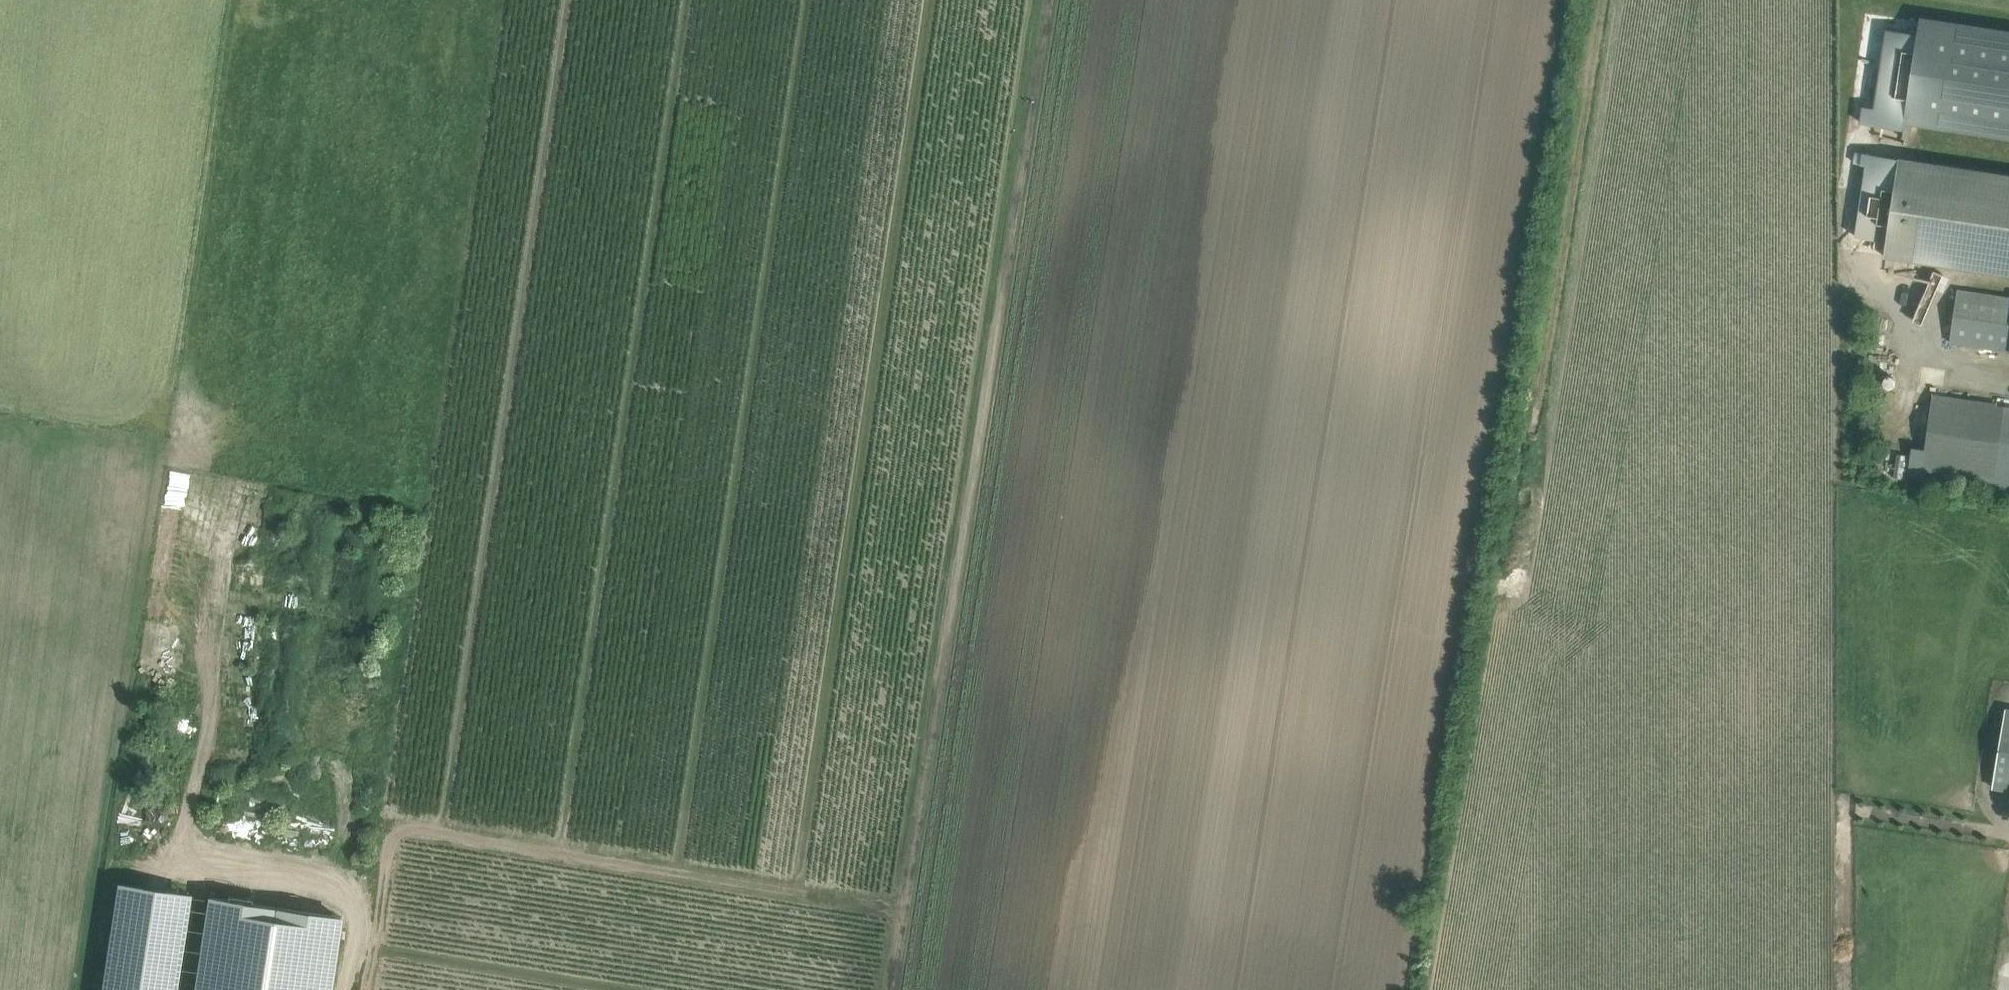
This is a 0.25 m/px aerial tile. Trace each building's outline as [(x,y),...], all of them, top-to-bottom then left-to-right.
[(1858,121),(1861,121),(1903,128),(1905,116),(2008,131),(2008,31),(1922,18),(1917,17),(1915,28),(1873,22),(1858,121)] [(1855,235),(1887,239),(1885,255),(2008,274),(2008,173),(1862,151),(1860,163),(1866,163),(1855,235)] [(1957,292),(1950,343),(2008,352),(2008,299),(1957,292)] [(1908,477),(1911,478),(1920,474),(2008,488),(2008,397),(1998,395),(1997,404),(1934,394),(1925,448),(1913,446),(1908,477)] [(192,892),(117,881),(101,989),(177,989),(192,892)] [(343,915),(208,894),(194,989),(332,989),(343,915)]
